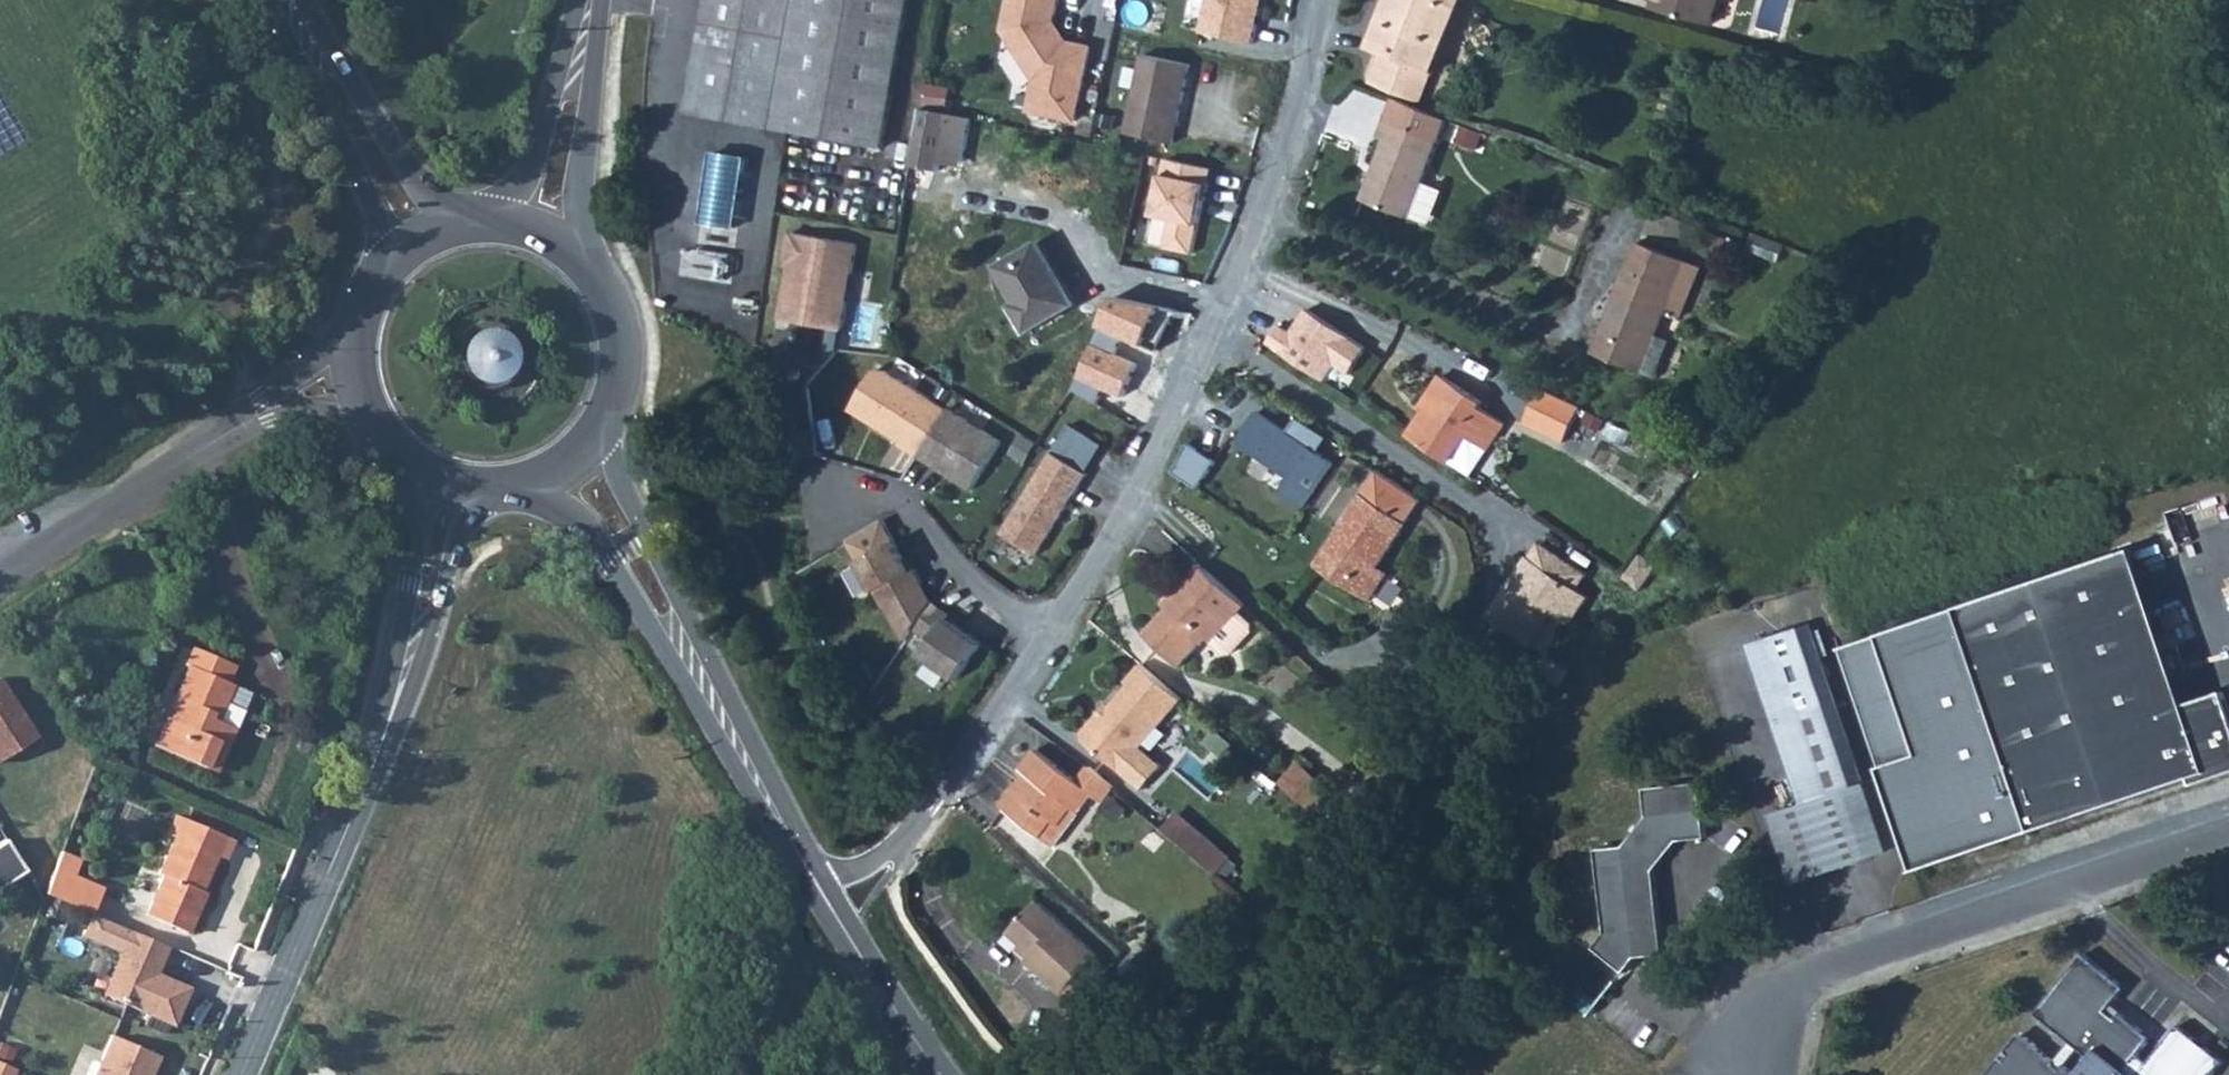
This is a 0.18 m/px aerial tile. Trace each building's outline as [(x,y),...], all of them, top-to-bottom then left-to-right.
[(691,110),(775,125),(798,0),(711,0),(691,110)] [(790,128),(885,146),(912,0),(798,0),(775,125),(790,128)] [(1007,27),(1040,77),(1032,108),(1077,118),(1093,48),(1062,41),(1055,29),(1062,0),(1014,0),(1007,27)] [(1200,28),(1253,40),(1262,0),(1207,0),(1200,28)] [(1445,41),(1463,0),(1391,0),(1385,16),(1445,41)] [(1709,0),(1658,0),(1656,6),(1703,21),(1709,0)] [(1703,21),(1713,24),(1721,0),(1709,0),(1703,21)] [(1723,25),(1738,28),(1742,0),(1727,0),(1723,25)] [(1374,79),(1421,98),(1445,41),(1385,16),(1381,26),(1373,47),(1386,52),(1374,79)] [(1173,142),(1188,63),(1143,53),(1126,132),(1173,142)] [(1367,198),(1414,217),(1452,116),(1428,107),(1397,95),(1381,135),(1391,139),(1367,198)] [(973,116),(926,106),(914,163),(940,169),(944,153),(964,157),(973,116)] [(748,156),(715,150),(704,217),(737,223),(748,156)] [(1215,168),(1169,159),(1158,214),(1174,217),(1168,246),(1194,251),(1205,198),(1208,199),(1215,168)] [(860,244),(797,233),(793,256),(798,256),(787,319),(848,329),(853,300),(843,298),(847,269),(856,270),(860,244)] [(1083,302),(1046,242),(1006,265),(1031,307),(1026,310),(1037,329),(1083,302)] [(1688,262),(1640,243),(1596,352),(1643,372),(1658,334),(1688,262)] [(857,307),(873,309),(877,273),(861,271),(857,307)] [(1114,297),(1094,343),(1115,352),(1124,335),(1147,344),(1159,317),(1176,325),(1182,309),(1114,297)] [(1306,307),(1290,331),(1281,325),(1269,343),(1345,391),(1371,349),(1306,307)] [(505,389),(525,342),(479,322),(459,369),(505,389)] [(1673,340),(1658,334),(1643,372),(1657,378),(1673,340)] [(1072,389),(1098,403),(1106,389),(1124,398),(1140,363),(1115,352),(1094,343),(1072,389)] [(1489,392),(1448,365),(1427,398),(1432,401),(1422,417),(1416,426),(1454,452),(1461,441),(1472,425),(1493,438),(1510,412),(1487,397),(1489,392)] [(924,457),(954,409),(892,371),(879,370),(854,410),(906,443),(904,445),(924,457)] [(1541,393),(1531,413),(1556,425),(1549,440),(1564,447),(1581,412),(1541,393)] [(954,409),(924,457),(938,467),(941,462),(947,466),(949,472),(977,489),(1008,441),(954,408),(954,409)] [(1259,409),(1238,440),(1292,476),(1279,495),(1305,512),(1338,463),(1259,409)] [(1524,428),(1549,440),(1556,425),(1531,413),(1524,428)] [(1454,452),(1475,465),(1493,438),(1472,425),(1461,441),(1454,452)] [(1208,488),(1221,459),(1194,447),(1181,476),(1208,488)] [(1090,472),(1059,452),(1008,533),(1040,553),(1090,472)] [(1387,460),(1371,485),(1417,514),(1433,491),(1387,460)] [(1411,524),(1417,514),(1371,485),(1365,493),(1411,524)] [(1389,557),(1411,524),(1365,493),(1325,555),(1363,580),(1370,571),(1377,575),(1389,557)] [(1538,548),(1496,609),(1536,636),(1559,603),(1562,605),(1580,617),(1599,590),(1587,582),(1597,567),(1550,535),(1540,550),(1538,548)] [(901,543),(866,562),(891,607),(894,605),(913,640),(920,630),(939,603),(925,593),(922,589),(930,585),(921,569),(917,571),(901,543)] [(2109,558),(2164,718),(2181,712),(2126,552),(2109,558)] [(1398,564),(1389,557),(1377,575),(1370,571),(1363,580),(1380,591),(1398,564)] [(2026,835),(2228,765),(2228,753),(2212,702),(2181,712),(2164,718),(2109,558),(1949,612),(2026,835)] [(1213,632),(1229,648),(1236,647),(1257,625),(1256,618),(1262,611),(1252,603),(1250,601),(1205,559),(1175,591),(1181,596),(1151,629),(1185,662),(1213,632)] [(939,603),(920,630),(937,641),(927,655),(963,680),(988,644),(953,619),(956,615),(939,603)] [(1536,636),(1539,638),(1562,605),(1559,603),(1536,636)] [(2026,835),(1949,612),(1838,650),(1916,873),(2026,835)] [(1803,628),(1749,646),(1776,726),(1831,707),(1803,628)] [(211,710),(218,714),(232,682),(227,679),(234,665),(193,646),(184,665),(188,668),(155,744),(205,767),(217,741),(226,745),(234,727),(209,715),(211,710)] [(1554,647),(1543,663),(1566,679),(1577,663),(1554,647)] [(1132,677),(1136,681),(1124,695),(1159,727),(1187,695),(1148,660),(1132,677)] [(38,738),(1,680),(0,681),(0,763),(38,738)] [(249,690),(232,682),(218,714),(211,710),(209,715),(234,727),(249,690)] [(1159,727),(1124,695),(1110,711),(1101,712),(1088,727),(1089,733),(1119,760),(1135,743),(1145,742),(1159,727)] [(1831,707),(1776,726),(1797,788),(1852,770),(1831,707)] [(1047,778),(1022,813),(1058,840),(1069,824),(1075,828),(1088,810),(1092,813),(1095,815),(1109,796),(1120,804),(1129,790),(1106,769),(1094,784),(1052,753),(1038,772),(1047,778)] [(1316,809),(1336,789),(1302,759),(1284,780),(1316,809)] [(1852,770),(1797,788),(1803,805),(1772,816),(1795,886),(1865,862),(1841,792),(1858,787),(1852,770)] [(1700,783),(1644,790),(1648,817),(1623,848),(1596,851),(1605,934),(1593,949),(1624,973),(1636,958),(1664,955),(1654,872),(1678,842),(1706,839),(1700,783)] [(1228,853),(1179,811),(1169,823),(1218,865),(1228,853)] [(229,837),(172,812),(163,832),(168,834),(153,870),(159,873),(142,912),(185,930),(198,898),(194,896),(213,851),(221,855),(229,837)] [(23,867),(4,837),(0,839),(0,881),(23,867)] [(59,848),(53,863),(72,870),(78,856),(59,848)] [(1228,853),(1218,865),(1220,868),(1230,854),(1228,853)] [(90,909),(101,884),(72,870),(53,863),(43,888),(90,909)] [(1113,960),(1052,904),(1023,937),(1047,959),(1040,967),(1076,1000),(1113,960)] [(156,960),(164,941),(127,926),(99,989),(169,1020),(185,984),(148,967),(152,958),(156,960)] [(2223,1060),(2179,1025),(2150,1062),(2138,1053),(2153,1035),(2121,1010),(2117,1015),(2108,1008),(2127,984),(2084,951),(2037,1010),(2092,1055),(2078,1072),(2064,1060),(2062,1063),(2021,1030),(1984,1074),(2211,1074),(2223,1060)] [(155,1051),(109,1031),(89,1074),(145,1074),(155,1051)] [(0,1058),(0,1074),(7,1074),(12,1064),(0,1058)]
